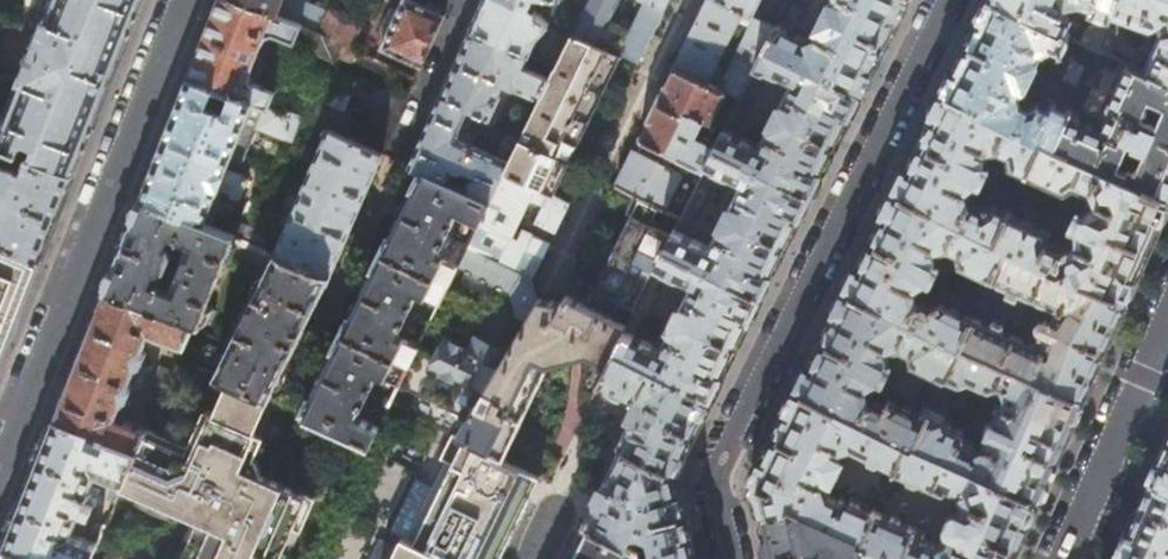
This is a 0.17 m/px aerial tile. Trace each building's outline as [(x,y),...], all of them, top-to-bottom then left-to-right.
[(38,16),(45,18),(21,80),(24,81),(8,122),(0,119),(0,143),(76,172),(111,83),(143,0),(45,0),(38,16)] [(240,0),(220,0),(190,77),(269,108),(275,93),(276,91),(255,83),(251,74),(265,38),(275,33),(296,42),(303,25),(240,0)] [(303,25),(342,44),(351,48),(361,25),(333,13),(332,17),(301,3),(302,0),(240,0),(303,25)] [(446,16),(412,0),(405,0),(382,50),(423,68),(446,16)] [(473,28),(530,53),(557,66),(573,33),(553,24),(563,0),(485,0),(473,28)] [(666,9),(647,0),(628,38),(606,27),(619,0),(589,0),(573,33),(625,54),(641,60),(657,28),(666,9)] [(666,9),(671,0),(647,0),(666,9)] [(754,15),(722,0),(708,0),(697,22),(676,65),(742,96),(767,45),(776,26),(754,15)] [(754,15),(762,0),(722,0),(754,15)] [(863,93),(908,0),(831,0),(829,3),(824,13),(816,33),(808,36),(778,22),(776,26),(767,45),(863,93)] [(943,91),(1043,141),(1057,147),(1073,109),(1056,101),(1054,101),(1053,101),(1051,102),(1050,105),(1040,101),(1031,105),(1026,102),(1023,92),(1028,84),(1032,77),(1036,69),(1039,62),(1041,56),(1042,50),(1053,46),(1062,50),(1065,48),(1072,36),(1065,33),(998,0),(988,0),(943,91)] [(1065,33),(1071,18),(1069,13),(1066,11),(1069,4),(1068,0),(998,0),(1065,33)] [(1081,1),(1093,5),(1091,9),(1093,12),(1111,18),(1113,13),(1117,0),(1082,0),(1081,1)] [(1113,13),(1153,26),(1167,16),(1167,0),(1117,0),(1113,13)] [(1089,26),(1082,41),(1099,50),(1107,28),(1108,27),(1095,23),(1089,26)] [(303,25),(296,42),(295,45),(335,61),(342,44),(303,25)] [(530,53),(473,28),(410,165),(423,171),(490,200),(505,170),(520,140),(508,133),(497,155),(461,138),(458,132),(469,109),(491,119),(501,98),(499,97),(505,83),(540,99),(551,77),(524,65),(530,53)] [(1107,28),(1099,50),(1110,55),(1118,33),(1107,28)] [(1162,32),(1159,34),(1144,69),(1167,80),(1167,30),(1162,32)] [(520,140),(505,170),(537,186),(550,193),(555,195),(588,128),(625,54),(573,33),(557,66),(551,77),(540,99),(520,140)] [(742,96),(726,127),(719,143),(717,146),(813,194),(863,93),(767,45),(742,96)] [(1057,147),(1167,197),(1167,80),(1144,69),(1128,62),(1110,105),(1113,107),(1103,129),(1079,118),(1081,115),(1081,114),(1080,113),(1080,112),(1079,112),(1073,109),(1057,147)] [(641,136),(706,168),(717,146),(719,143),(705,136),(698,139),(695,135),(697,131),(699,131),(705,120),(710,117),(716,105),(721,103),(727,106),(719,123),(726,127),(742,96),(676,65),(662,94),(641,136)] [(269,108),(190,77),(164,142),(142,198),(206,224),(219,192),(237,199),(243,196),(249,182),(247,178),(228,169),(232,158),(244,163),(257,129),(286,141),(287,139),(293,141),(303,118),(288,111),(287,115),(269,108)] [(329,130),(384,154),(407,102),(358,81),(330,78),(319,101),(299,93),(275,93),(269,108),(287,115),(288,111),(303,118),(329,130)] [(1043,141),(943,91),(894,190),(996,241),(1011,210),(995,202),(984,207),(975,203),(972,191),(978,187),(981,182),(983,183),(992,166),(990,165),(991,161),(991,158),(990,153),(1001,149),(1011,153),(1014,165),(1029,172),(1043,141)] [(332,276),(384,154),(329,130),(276,253),(332,276)] [(661,206),(682,217),(706,168),(641,136),(632,154),(617,185),(637,194),(661,206)] [(1043,141),(1029,172),(1068,189),(1077,184),(1089,190),(1092,201),(1087,203),(1085,206),(1083,209),(1081,208),(1073,227),(1075,228),(1073,232),(1073,234),(1073,236),(1074,239),(1063,244),(1052,239),(1049,227),(1011,210),(996,241),(1009,246),(1127,299),(1167,206),(1167,197),(1057,147),(1043,141)] [(0,143),(0,226),(1,227),(0,230),(0,242),(42,258),(59,216),(76,172),(0,143)] [(717,146),(706,168),(682,217),(674,232),(667,247),(763,296),(813,194),(717,146)] [(468,246),(534,278),(551,242),(524,230),(519,240),(512,237),(522,217),(537,186),(505,170),(490,200),(480,222),(473,235),(468,246)] [(490,200),(423,171),(365,290),(304,415),(370,445),(379,426),(357,415),(378,372),(400,383),(406,371),(419,346),(396,335),(417,292),(440,303),(458,265),(436,254),(456,212),(480,222),(490,200)] [(996,241),(894,190),(846,289),(962,346),(964,343),(977,314),(944,299),(935,304),(925,299),(921,288),(923,287),(925,285),(927,284),(928,282),(930,280),(932,281),(941,263),(939,262),(939,259),(940,256),(939,253),(939,250),(950,246),(960,250),(963,263),(994,277),(1009,246),(996,241)] [(555,195),(550,193),(536,222),(556,232),(571,203),(555,195)] [(621,301),(637,308),(667,247),(674,232),(653,222),(661,206),(637,194),(628,212),(632,214),(626,227),(605,271),(596,287),(592,285),(583,301),(613,316),(621,301)] [(206,224),(142,198),(133,219),(106,289),(195,325),(194,326),(201,329),(202,326),(208,324),(210,324),(216,310),(212,303),(213,301),(211,300),(236,237),(234,236),(206,224)] [(234,236),(236,237),(263,248),(267,239),(264,233),(240,223),(234,236)] [(467,248),(468,246),(473,235),(461,229),(455,242),(467,248)] [(15,326),(42,258),(0,242),(0,364),(15,326)] [(537,286),(534,278),(468,246),(467,248),(459,265),(511,291),(514,313),(527,319),(540,297),(537,286)] [(977,314),(964,343),(1085,397),(1127,299),(1009,246),(994,277),(977,314)] [(667,247),(637,308),(629,324),(617,349),(713,397),(763,296),(667,247)] [(271,399),(332,276),(276,253),(216,374),(229,381),(270,399),(271,399)] [(55,418),(140,450),(149,428),(118,416),(124,401),(126,402),(131,398),(134,389),(140,391),(150,367),(143,365),(147,356),(146,350),(144,349),(150,334),(185,348),(194,326),(195,325),(106,289),(55,418)] [(915,446),(917,442),(934,406),(948,376),(962,346),(846,289),(797,388),(908,442),(915,446)] [(590,352),(610,362),(617,349),(629,324),(613,316),(583,301),(568,294),(564,301),(553,300),(540,297),(527,319),(508,351),(460,435),(504,457),(550,361),(567,357),(590,352)] [(415,323),(427,329),(433,316),(422,310),(415,323)] [(416,391),(407,410),(453,432),(460,435),(508,351),(476,336),(469,350),(442,337),(435,353),(419,346),(406,371),(400,383),(416,391)] [(1040,498),(1085,397),(964,343),(962,346),(948,376),(961,382),(971,378),(989,387),(998,384),(1003,386),(1006,393),(996,416),(993,417),(988,429),(989,432),(984,442),(978,443),(977,440),(967,436),(964,428),(951,421),(947,412),(934,406),(917,442),(1040,498)] [(633,419),(626,432),(630,434),(624,447),(676,473),(713,397),(617,349),(610,362),(601,380),(614,386),(611,394),(620,399),(622,397),(625,392),(635,396),(641,394),(643,391),(645,392),(648,401),(641,415),(633,419)] [(140,450),(124,485),(201,518),(183,558),(281,558),(309,495),(309,493),(262,473),(264,470),(259,458),(248,453),(258,431),(256,430),(270,399),(229,381),(214,412),(206,409),(190,445),(149,427),(149,428),(140,450)] [(908,442),(797,388),(751,481),(760,515),(793,505),(859,535),(865,537),(877,511),(862,503),(863,501),(862,499),(854,495),(851,497),(850,498),(841,494),(840,497),(832,493),(828,480),(843,449),(852,445),(870,453),(870,454),(870,455),(870,456),(871,457),(880,461),(881,461),(881,460),(882,460),(882,459),(898,466),(908,442)] [(388,409),(391,402),(394,395),(383,390),(376,403),(388,409)] [(140,450),(55,418),(5,545),(36,558),(91,558),(92,557),(98,543),(81,536),(91,513),(92,514),(98,499),(91,496),(94,486),(110,493),(115,482),(124,485),(140,450)] [(515,530),(542,476),(504,457),(460,435),(453,432),(440,456),(453,462),(414,541),(402,535),(390,558),(501,558),(515,530)] [(1040,498),(917,442),(915,446),(908,442),(898,466),(896,468),(910,474),(911,477),(921,482),(924,479),(947,489),(949,488),(950,486),(961,490),(965,497),(947,537),(937,542),(927,537),(929,533),(928,530),(906,521),(905,517),(896,513),(892,515),(878,509),(877,511),(865,537),(914,558),(1013,558),(1040,498)] [(1152,481),(1167,488),(1167,445),(1152,481)] [(624,447),(606,482),(586,524),(642,551),(657,558),(692,558),(697,558),(676,473),(624,447)] [(1152,481),(1127,538),(1118,558),(1167,558),(1167,488),(1152,481)] [(859,535),(793,505),(760,515),(771,558),(861,558),(864,553),(859,535)] [(586,524),(581,533),(571,553),(582,558),(638,558),(642,551),(586,524)] [(865,537),(859,535),(864,553),(861,558),(914,558),(865,537)] [(5,545),(0,557),(0,558),(36,558),(5,545)]
